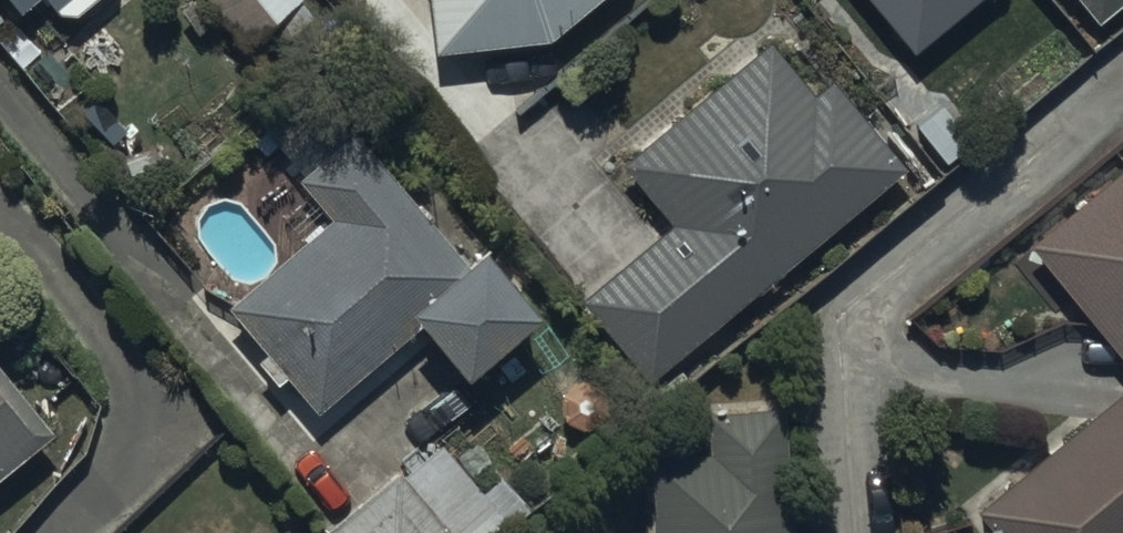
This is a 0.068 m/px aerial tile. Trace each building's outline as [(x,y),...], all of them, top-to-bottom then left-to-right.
[(66,18),(87,0),(51,0),(66,18)] [(240,34),(268,11),(285,33),(317,7),(312,0),(213,0),(240,34)] [(438,56),(557,43),(608,0),(432,0),(438,56)] [(910,47),(970,0),(872,0),(910,47)] [(1095,12),(1109,0),(1085,0),(1095,12)] [(660,387),(915,173),(842,86),(826,99),(779,44),(632,167),(681,225),(589,302),(660,387)] [(333,229),(236,313),(275,358),(267,366),(290,393),(300,384),(331,419),(435,328),(477,377),(553,311),(494,244),(475,260),(365,135),(308,185),(316,194),(308,200),(333,229)] [(1117,373),(957,504),(981,532),(1122,532),(1122,152),(1120,149),(1008,241),(1117,373)] [(52,423),(0,359),(0,466),(52,423)] [(797,417),(719,423),(722,466),(661,470),(665,532),(805,532),(797,417)] [(333,532),(518,532),(451,449),(410,482),(405,475),(333,532)]
